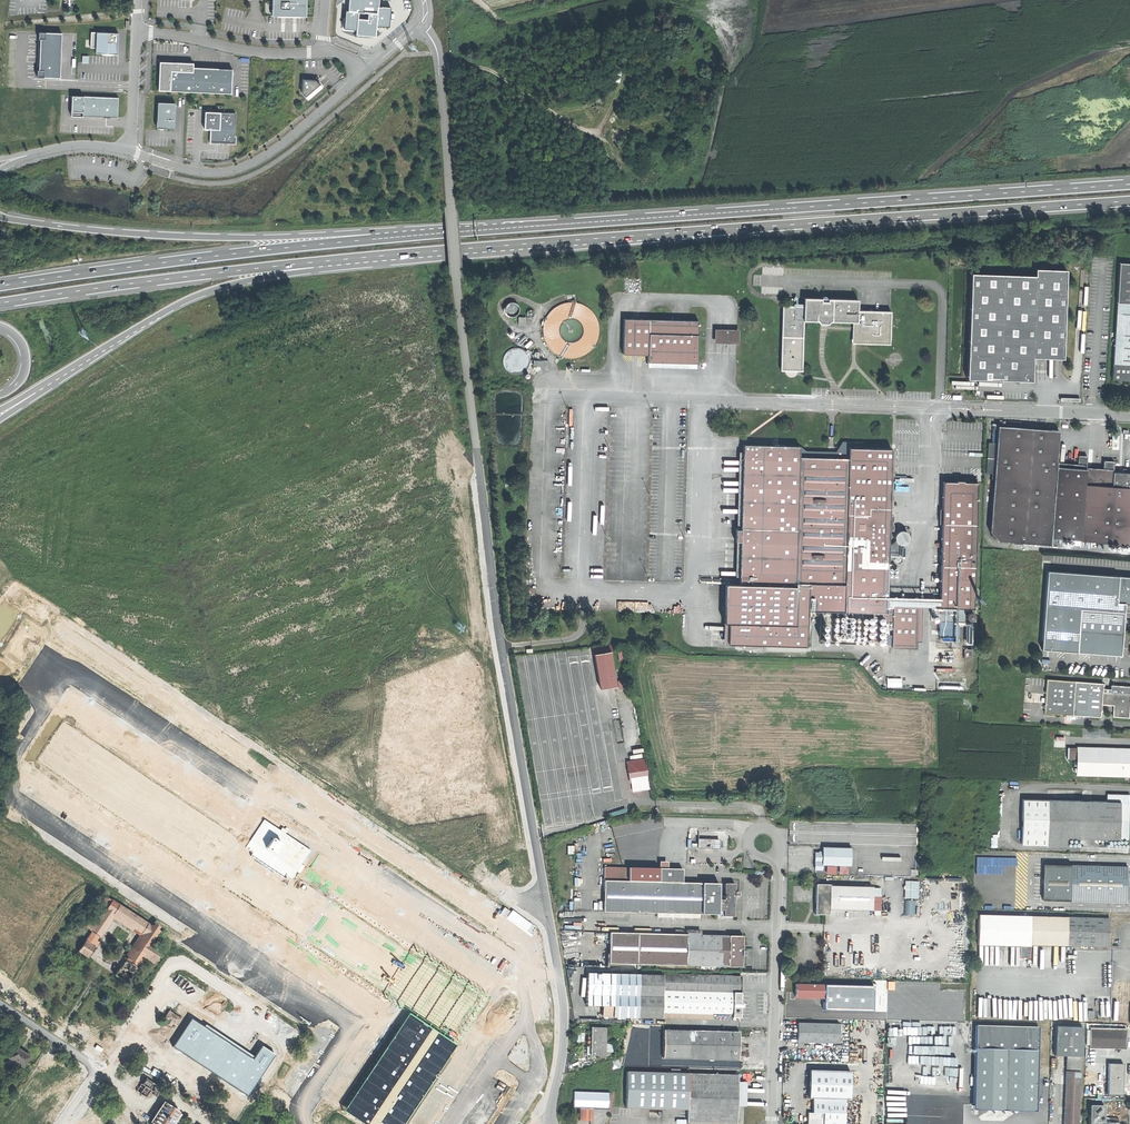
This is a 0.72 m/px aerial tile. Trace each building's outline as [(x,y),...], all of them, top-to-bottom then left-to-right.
[(272,15),(305,16),(305,4),(305,0),(272,0),(272,15)] [(350,11),(346,11),(345,30),(356,31),(355,35),(376,37),(377,26),(390,27),(391,7),(379,6),(379,0),(351,0),(350,11)] [(62,33),(39,32),(39,39),(40,39),(39,69),(37,69),(37,76),(60,77),(62,33)] [(91,32),(90,47),(96,48),(95,53),(117,54),(118,43),(118,33),(91,32)] [(218,81),(218,68),(193,67),(193,63),(179,62),(159,61),(158,90),(231,93),(232,81),(218,81)] [(232,69),(218,68),(218,81),(232,81),(232,69)] [(302,79),(301,92),(308,99),(315,93),(322,87),(316,80),(305,79),(302,79)] [(117,97),(72,95),(71,115),(116,117),(117,106),(117,97)] [(175,103),(157,102),(157,127),(160,127),(165,128),(174,128),(175,103)] [(235,113),(205,111),(204,128),(210,129),(210,141),(222,142),(234,142),(235,113)] [(1120,264),(1117,302),(1112,379),(1129,380),(1129,264),(1120,264)] [(972,273),(967,379),(1023,381),(1033,381),(1034,357),(1063,359),(1067,270),(1036,269),(1036,276),(972,273)] [(803,305),(782,305),(780,370),(802,370),(803,320),(822,320),(851,321),(856,321),(855,337),(889,339),(890,311),(856,310),(857,299),(803,297),(803,305)] [(698,320),(623,318),(622,354),(647,355),(647,361),(697,363),(698,320)] [(713,342),(738,343),(738,329),(714,328),(713,342)] [(1051,543),(1052,536),(1081,539),(1087,468),(1078,468),(1057,466),(1059,430),(998,425),(991,530),(999,539),(1051,543)] [(1123,432),(1113,433),(1114,446),(1120,446),(1119,439),(1124,438),(1123,432)] [(800,446),(799,446),(799,456),(848,458),(848,447),(863,448),(863,442),(842,442),(836,452),(806,451),(800,446)] [(807,616),(808,583),(839,584),(845,584),(844,604),(844,612),(873,613),(872,645),(878,645),(878,613),(887,613),(887,612),(893,612),(891,648),(916,649),(918,600),(893,599),(893,600),(887,600),(888,557),(889,543),(889,529),(891,529),(892,515),(889,515),(891,449),(863,448),(848,447),(848,458),(799,456),(799,446),(743,445),(743,451),(741,528),(737,528),(735,528),(735,541),(736,541),(740,541),(739,576),(739,584),(725,584),(724,623),(728,623),(728,633),(740,634),(740,644),(806,647),(807,616)] [(1078,468),(1087,468),(1088,456),(1079,455),(1078,468)] [(1103,469),(1109,470),(1109,472),(1113,472),(1113,461),(1104,460),(1103,469)] [(1081,539),(1129,543),(1129,472),(1121,471),(1114,471),(1114,472),(1113,472),(1109,472),(1109,470),(1103,469),(1087,468),(1081,539)] [(956,481),(943,481),(940,606),(965,607),(974,608),(977,482),(964,481),(964,480),(956,480),(956,481)] [(900,531),(898,532),(897,533),(895,536),(895,538),(896,541),(896,542),(897,543),(898,543),(898,544),(899,544),(902,545),(905,544),(908,541),(909,538),(908,534),(905,532),(902,531),(900,531)] [(893,544),(889,543),(888,557),(892,557),(894,559),(894,558),(898,556),(899,544),(898,544),(898,543),(897,543),(896,542),(896,541),(893,544)] [(1125,602),(1129,602),(1129,575),(1048,569),(1042,648),(1050,648),(1077,651),(1077,650),(1121,654),(1122,648),(1123,634),(1123,627),(1124,617),(1125,602)] [(808,583),(807,616),(808,616),(808,611),(832,612),(832,616),(843,617),(844,612),(844,604),(845,584),(839,584),(808,583)] [(965,621),(965,607),(940,606),(939,620),(965,621)] [(728,623),(724,623),(723,644),(740,644),(740,634),(728,633),(728,623)] [(972,649),(964,649),(964,658),(972,658),(972,649)] [(613,651),(596,654),(602,688),(614,686),(619,685),(613,651)] [(1074,710),(1076,682),(1048,680),(1047,680),(1045,714),(1100,718),(1101,717),(1101,716),(1102,712),(1074,710)] [(1104,684),(1076,682),(1074,710),(1102,712),(1102,705),(1103,692),(1104,688),(1104,684)] [(1104,688),(1103,692),(1129,694),(1129,686),(1112,685),(1112,689),(1104,688)] [(1103,692),(1102,705),(1115,706),(1114,717),(1129,718),(1129,694),(1103,692)] [(249,841),(64,719),(34,764),(409,1012),(456,1043),(486,998),(296,873),(292,879),(287,875),(285,878),(251,856),(253,853),(245,847),(249,841)] [(1078,747),(1078,749),(1077,759),(1077,775),(1129,777),(1129,748),(1078,747)] [(1077,759),(1078,749),(1068,749),(1068,759),(1077,759)] [(647,759),(630,762),(631,768),(648,766),(647,759)] [(650,779),(649,773),(632,775),(633,782),(650,779)] [(1107,794),(1107,801),(1129,802),(1129,795),(1107,794)] [(1048,800),(1022,799),(1021,844),(1047,845),(1047,837),(1048,800)] [(1107,801),(1048,800),(1047,837),(1066,838),(1101,839),(1128,839),(1129,820),(1129,802),(1107,801)] [(296,873),(312,849),(290,835),(264,818),(249,841),(245,847),(253,853),(251,856),(285,878),(287,875),(292,879),(296,873)] [(1066,845),(1066,838),(1047,837),(1047,845),(1066,845)] [(717,840),(690,839),(689,847),(717,849),(717,840)] [(851,849),(822,848),(822,854),(815,853),(815,859),(814,870),(822,870),(822,865),(850,866),(851,849)] [(1042,899),(1070,900),(1071,865),(1044,863),(1042,899)] [(1127,867),(1071,865),(1070,900),(1126,902),(1127,884),(1127,867)] [(603,879),(603,910),(718,911),(718,906),(718,900),(719,900),(719,896),(718,896),(718,879),(681,879),(682,866),(667,866),(658,866),(658,879),(603,879)] [(603,866),(603,879),(658,879),(658,866),(603,866)] [(724,896),(719,896),(719,900),(718,900),(718,906),(724,906),(724,912),(734,912),(734,892),(738,892),(738,890),(738,887),(734,888),(734,879),(724,879),(724,896)] [(906,898),(920,897),(919,880),(906,881),(906,898)] [(882,896),(874,896),(874,887),(831,885),(832,884),(817,883),(817,895),(817,911),(816,914),(821,914),(831,914),(831,909),(871,910),(873,910),(882,911),(882,896)] [(85,928),(83,932),(77,928),(66,943),(78,952),(85,941),(88,936),(110,905),(112,901),(106,897),(85,928)] [(110,905),(88,936),(96,941),(113,916),(117,910),(116,909),(110,905)] [(117,910),(145,927),(145,928),(147,924),(118,905),(116,909),(117,910)] [(145,927),(117,910),(113,916),(140,934),(145,927)] [(1031,916),(978,914),(977,945),(1019,946),(1019,958),(1029,958),(1030,945),(1031,916)] [(1030,945),(1066,947),(1067,918),(1031,916),(1030,945)] [(1109,919),(1067,918),(1066,947),(1090,947),(1109,948),(1109,931),(1109,921),(1109,919)] [(147,924),(145,928),(158,936),(160,933),(147,924)] [(145,927),(140,934),(141,937),(153,944),(158,936),(145,928),(145,927)] [(609,963),(636,963),(637,932),(609,932),(609,963)] [(636,963),(643,963),(686,964),(686,933),(648,932),(637,932),(636,963)] [(743,934),(686,933),(686,964),(742,965),(742,954),(742,949),(743,934)] [(88,936),(85,941),(95,948),(99,942),(96,941),(88,936)] [(120,969),(131,977),(144,957),(152,946),(153,944),(141,937),(120,969)] [(85,941),(78,952),(88,958),(95,948),(85,941)] [(152,946),(144,957),(154,963),(161,952),(152,946)] [(114,976),(127,984),(132,977),(131,977),(120,969),(119,969),(114,976)] [(214,979),(223,985),(227,980),(219,973),(214,979)] [(637,1017),(638,974),(586,973),(585,1005),(601,1006),(612,1006),(612,1017),(637,1017)] [(679,991),(741,993),(741,976),(663,974),(663,975),(638,974),(637,1017),(662,1018),(662,1013),(662,990),(679,991)] [(851,1003),(851,980),(823,979),(823,985),(823,998),(823,999),(823,1002),(851,1003)] [(868,989),(868,980),(851,980),(851,1003),(868,1003),(872,1004),(873,990),(868,989)] [(823,998),(823,985),(795,984),(795,990),(795,997),(823,998)] [(224,1003),(228,994),(211,986),(207,994),(224,1003)] [(679,1013),(679,991),(662,990),(662,1013),(679,1013)] [(741,993),(679,991),(679,1013),(686,1013),(733,1015),(733,1018),(740,1018),(741,1007),(741,1004),(741,1003),(741,993)] [(612,1006),(601,1006),(601,1016),(612,1017),(612,1006)] [(164,1018),(167,1020),(172,1024),(176,1026),(181,1019),(169,1011),(164,1018)] [(343,1110),(364,1123),(403,1123),(456,1043),(409,1012),(343,1110)] [(252,1059),(190,1019),(172,1047),(248,1096),(275,1054),(261,1045),(252,1059)] [(839,1024),(797,1023),(797,1032),(797,1043),(839,1044),(839,1024)] [(591,1047),(591,1054),(605,1055),(605,1051),(606,1043),(606,1026),(592,1026),(591,1038),(588,1038),(588,1047),(591,1047)] [(975,1026),(974,1049),(1038,1051),(1038,1028),(975,1026)] [(1083,1028),(1057,1027),(1056,1056),(1066,1056),(1082,1057),(1083,1028)] [(1127,1030),(1090,1028),(1089,1049),(1126,1050),(1126,1047),(1126,1039),(1127,1030)] [(688,1031),(669,1030),(668,1059),(688,1059),(688,1031)] [(688,1059),(738,1061),(738,1060),(739,1045),(739,1037),(739,1032),(688,1031),(688,1059)] [(606,1043),(605,1051),(614,1051),(614,1043),(606,1043)] [(8,1058),(9,1058),(15,1062),(22,1067),(30,1056),(15,1047),(8,1058)] [(1038,1051),(974,1049),(973,1104),(1036,1106),(1037,1086),(1038,1051)] [(1081,1069),(1082,1057),(1066,1056),(1066,1069),(1081,1069)] [(1111,1064),(1109,1064),(1108,1096),(1109,1096),(1123,1096),(1124,1065),(1111,1064)] [(812,1113),(823,1113),(824,1099),(845,1099),(849,1100),(850,1072),(809,1070),(809,1088),(809,1098),(813,1099),(812,1113)] [(687,1110),(688,1073),(679,1073),(670,1073),(640,1072),(626,1071),(625,1108),(655,1109),(687,1110)] [(1066,1071),(1063,1123),(1079,1123),(1081,1071),(1066,1071)] [(688,1073),(687,1110),(687,1123),(721,1123),(736,1123),(737,1094),(738,1075),(688,1073)] [(146,1078),(142,1084),(142,1085),(145,1086),(151,1091),(153,1092),(157,1086),(155,1084),(148,1080),(146,1078)] [(746,1082),(738,1082),(737,1107),(745,1107),(746,1082)] [(142,1091),(145,1086),(142,1085),(142,1084),(141,1083),(137,1091),(140,1093),(140,1092),(142,1091)] [(151,1091),(145,1086),(142,1091),(140,1092),(140,1093),(140,1095),(142,1095),(146,1098),(151,1091)] [(609,1093),(573,1091),(573,1108),(579,1108),(591,1108),(608,1109),(609,1093)] [(823,1123),(845,1123),(845,1099),(824,1099),(823,1113),(823,1123)] [(155,1123),(171,1123),(174,1120),(179,1113),(165,1104),(152,1122),(155,1123)] [(1089,1105),(1089,1116),(1103,1116),(1104,1105),(1089,1105)] [(591,1108),(579,1108),(578,1120),(585,1120),(591,1121),(591,1108)] [(88,1112),(80,1123),(105,1123),(88,1112)] [(823,1113),(812,1113),(808,1113),(807,1123),(823,1123),(823,1113)] [(1103,1122),(1103,1116),(1089,1116),(1089,1123),(1096,1123),(1097,1123),(1097,1122),(1103,1122)]
